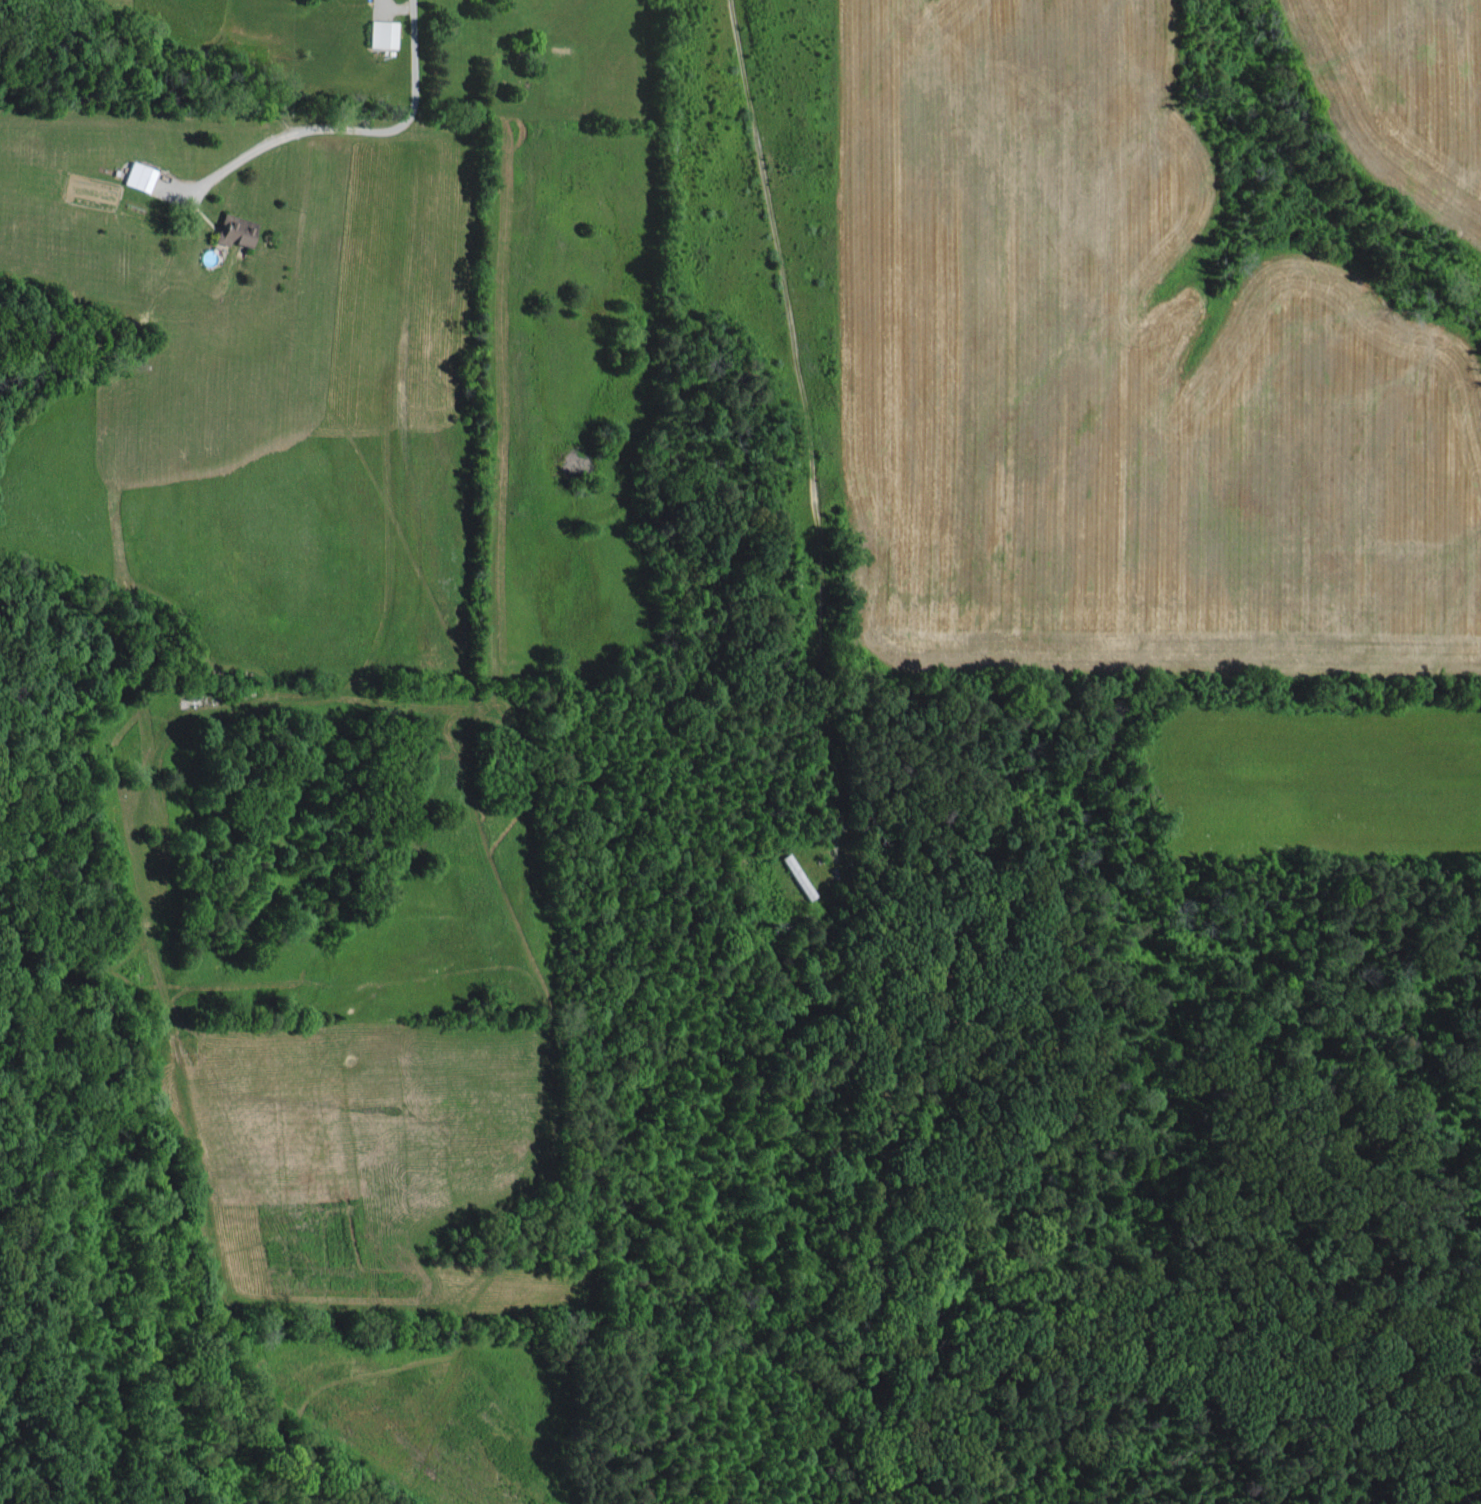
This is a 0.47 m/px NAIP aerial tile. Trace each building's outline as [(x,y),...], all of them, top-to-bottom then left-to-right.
[(393,46),(394,19),(368,18),(366,45),(393,46)] [(120,182),(145,191),(154,168),(129,159),(120,182)] [(246,247),(252,218),(219,212),(213,240),(246,247)]
